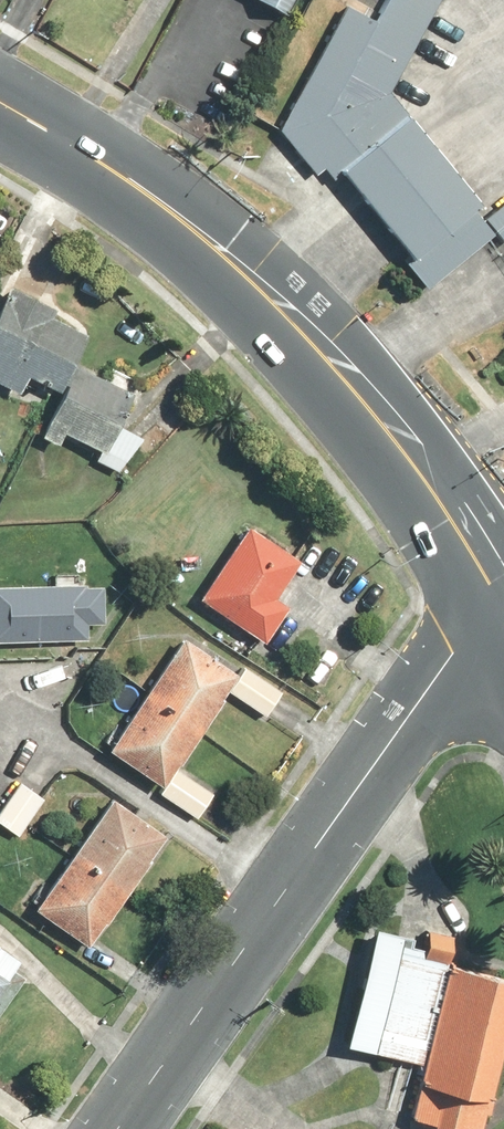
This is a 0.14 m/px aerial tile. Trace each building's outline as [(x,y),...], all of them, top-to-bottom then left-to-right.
[(282,15),(291,0),(255,0),(282,15)] [(415,301),(494,239),(381,96),(433,0),(345,0),(269,139),(304,184),(315,175),(415,301)] [(18,286),(0,321),(0,377),(27,391),(35,375),(67,392),(81,364),(94,339),(57,320),(62,310),(18,286)] [(63,445),(71,432),(105,450),(99,461),(126,475),(145,438),(124,427),(141,395),(81,364),(67,392),(44,435),(63,445)] [(264,598),(289,561),(235,526),(187,598),(254,644),(278,607),(264,598)] [(0,584),(0,640),(75,643),(75,622),(94,623),(95,587),(0,584)] [(96,744),(150,782),(173,748),(181,754),(214,707),(206,702),(225,673),(171,635),(96,744)] [(279,691),(238,665),(221,692),(262,718),(279,691)] [(213,794),(167,765),(149,793),(195,822),(213,794)] [(24,780),(0,812),(0,821),(20,836),(49,799),(24,780)] [(171,837),(118,798),(51,890),(44,884),(31,901),(92,946),(171,837)] [(357,934),(330,1054),(406,1071),(393,1126),(407,1128),(474,1128),(503,1000),(428,983),(436,951),(357,934)] [(0,949),(0,1014),(31,972),(0,949)]
